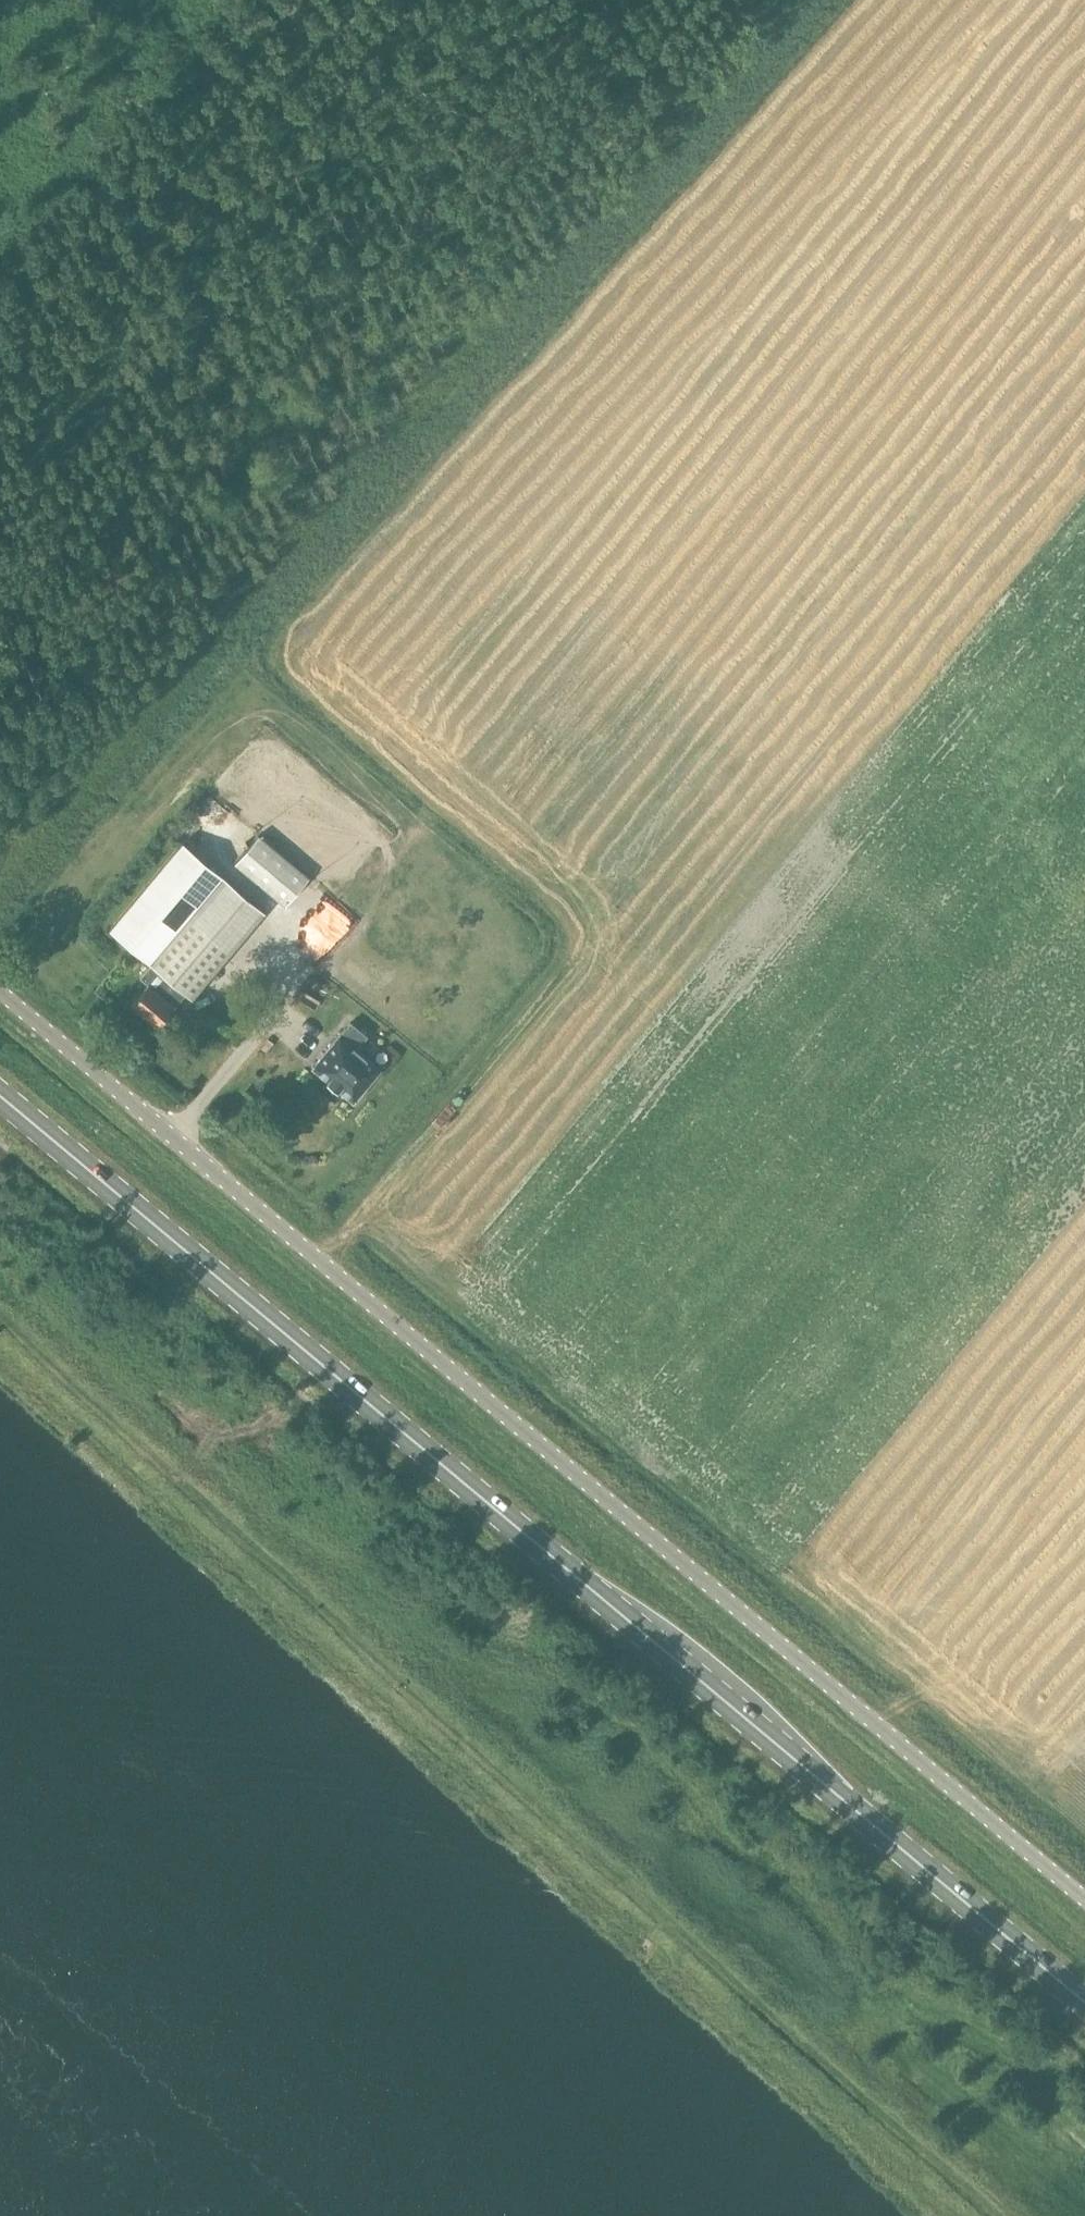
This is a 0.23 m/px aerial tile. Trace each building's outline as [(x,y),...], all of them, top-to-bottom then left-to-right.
[(234,862),(285,904),(308,877),(257,834),(234,862)] [(265,910),(182,841),(109,928),(150,963),(185,992),(191,997),(265,910)] [(148,983),(131,1004),(157,1026),(185,992),(150,963),(139,976),(148,983)] [(366,1035),(350,1021),(313,1065),(311,1066),(313,1068),(313,1067),(327,1079),(326,1080),(328,1081),(335,1087),(336,1089),(337,1087),(351,1099),(352,1101),(353,1099),(378,1068),(355,1048),(366,1035)]
